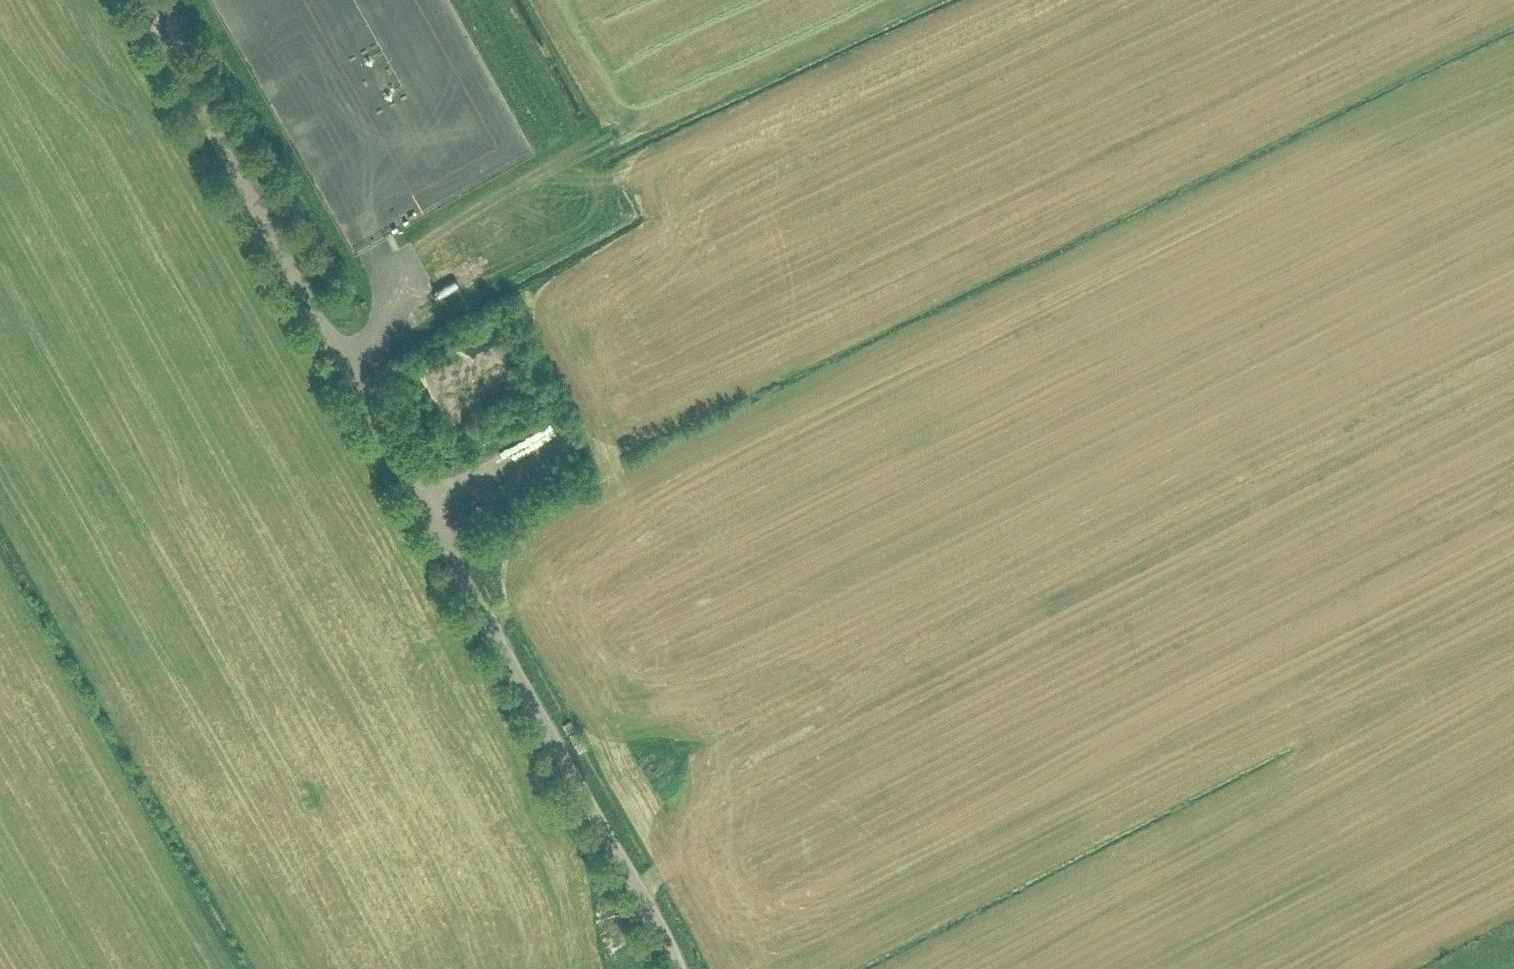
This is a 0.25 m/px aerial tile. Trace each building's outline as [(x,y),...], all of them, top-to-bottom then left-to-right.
[(455,246),(433,255),(449,295),(470,287),(455,246)] [(439,286),(420,295),(425,307),(444,298),(439,286)]
